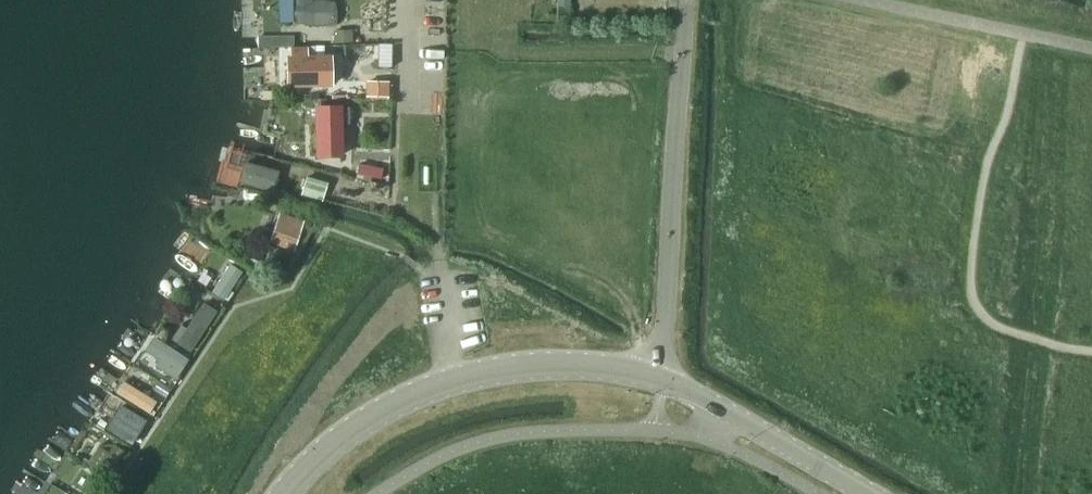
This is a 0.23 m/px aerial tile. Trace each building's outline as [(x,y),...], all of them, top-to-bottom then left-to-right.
[(335,0),(334,0),(280,0),(280,22),(293,22),(314,26),(331,24),(335,21),(335,0)] [(293,59),(287,59),(287,85),(331,85),(331,58),(306,58),(306,50),(292,50),(293,59)] [(367,82),(366,96),(388,96),(388,83),(367,82)] [(318,133),(315,136),(315,145),(318,147),(318,156),(341,156),(340,147),(343,144),(343,135),(340,132),(340,121),(348,121),(348,107),(339,107),(317,108),(318,133)] [(245,163),(240,183),(272,192),(277,172),(245,163)] [(359,165),(357,174),(380,179),(382,170),(359,165)] [(306,178),(301,195),(322,201),(327,184),(306,178)] [(280,213),(270,241),(294,249),(304,221),(280,213)] [(230,265),(212,293),(223,300),(241,272),(230,265)] [(181,325),(171,340),(189,353),(216,312),(203,303),(186,329),(181,325)] [(154,338),(146,351),(151,355),(159,360),(155,366),(175,379),(187,360),(158,341),(154,338)] [(123,381),(116,393),(149,413),(156,402),(123,381)] [(158,382),(153,390),(165,398),(171,389),(158,382)] [(106,429),(131,444),(145,421),(121,406),(106,429)]
